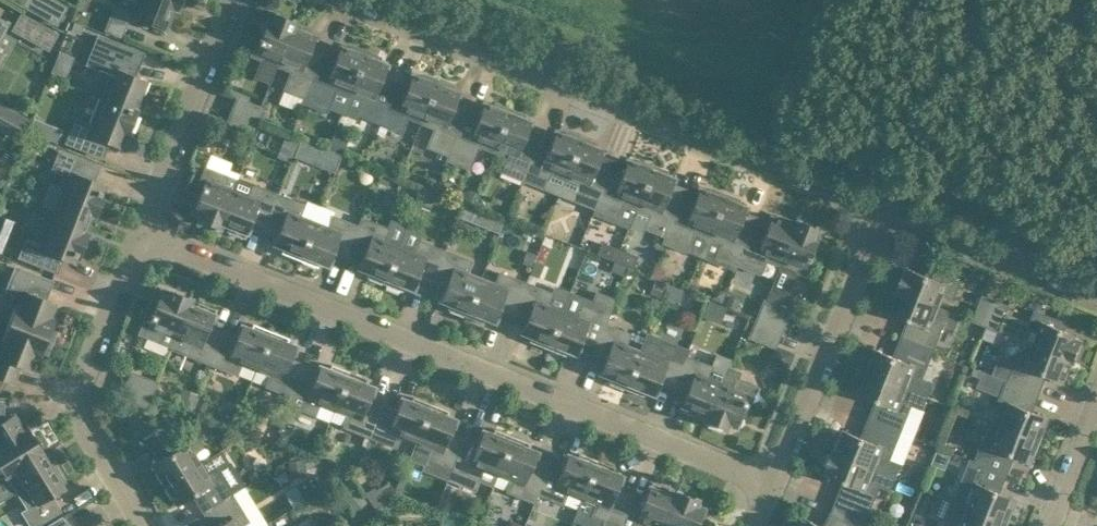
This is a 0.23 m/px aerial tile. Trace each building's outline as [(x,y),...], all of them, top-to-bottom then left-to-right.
[(23,5),(56,22),(65,6),(54,0),(25,0),(23,5)] [(138,6),(140,6),(135,19),(144,22),(165,30),(176,0),(140,0),(138,6)] [(120,35),(129,13),(115,7),(106,29),(120,35)] [(294,23),(293,23),(294,21),(276,13),(273,20),(269,18),(259,43),(256,42),(251,55),(262,60),(256,74),(272,80),(277,66),(294,23)] [(57,33),(22,14),(14,30),(48,48),(57,33)] [(309,29),(294,23),(277,66),(291,71),(284,89),(305,98),(303,102),(304,103),(324,53),(311,49),(316,37),(307,33),(309,29)] [(143,53),(123,45),(99,35),(88,64),(111,73),(102,97),(134,110),(146,80),(134,75),(143,53)] [(349,93),(366,51),(352,46),(350,50),(341,46),(336,58),(324,53),(304,103),(326,111),(335,87),(349,93)] [(379,61),(380,57),(366,51),(349,93),(342,112),(356,118),(357,114),(379,122),(395,82),(383,77),(388,65),(379,61)] [(421,122),(438,80),(423,74),(422,78),(413,75),(408,87),(395,82),(379,122),(401,131),(407,117),(421,122)] [(449,155),(467,110),(455,106),(460,93),(450,90),(452,86),(438,80),(421,122),(435,128),(428,146),(439,151),(449,155)] [(138,111),(134,110),(102,97),(91,125),(76,119),(67,142),(102,156),(108,143),(119,147),(125,134),(129,136),(138,111)] [(262,108),(258,106),(238,98),(233,110),(257,120),(262,108)] [(492,151),(509,109),(495,103),(494,107),(484,103),(479,115),(467,110),(447,160),(469,168),(478,145),(492,151)] [(18,137),(27,121),(0,106),(0,127),(18,137)] [(531,122),(522,118),(524,114),(509,109),(492,151),(506,156),(501,171),(523,179),(539,139),(527,134),(531,122)] [(252,132),(257,120),(233,110),(228,122),(252,132)] [(37,117),(32,132),(59,142),(64,127),(37,117)] [(564,179),(581,137),(567,131),(565,135),(556,132),(551,144),(539,139),(523,179),(544,188),(550,174),(564,179)] [(603,150),(594,147),(595,143),(581,137),(564,179),(578,185),(573,199),(594,208),(611,167),(598,163),(603,150)] [(301,140),(294,157),(310,164),(317,147),(301,140)] [(107,197),(105,196),(106,193),(102,191),(105,184),(93,180),(98,166),(78,158),(60,151),(54,166),(52,172),(63,176),(61,181),(64,187),(56,206),(55,210),(87,223),(91,213),(97,215),(99,210),(102,211),(106,208),(108,203),(107,197)] [(636,208),(653,165),(639,160),(637,164),(628,160),(623,172),(611,167),(594,208),(616,217),(620,208),(634,213),(636,208)] [(675,179),(665,175),(667,171),(653,165),(636,208),(650,213),(644,228),(666,236),(682,196),(670,191),(675,179)] [(233,189),(234,190),(238,180),(205,167),(199,184),(203,186),(193,210),(202,214),(200,221),(218,228),(221,221),(220,221),(233,189)] [(266,226),(278,194),(238,178),(238,180),(234,190),(233,189),(220,221),(221,221),(229,224),(226,231),(245,238),(252,220),(266,226)] [(708,236),(725,194),(710,188),(709,192),(699,189),(695,201),(682,196),(666,236),(663,242),(685,251),(694,231),(708,236)] [(299,260),(314,221),(300,216),(304,205),(278,194),(266,226),(279,231),(275,243),(284,246),(281,253),(299,260)] [(747,207),(737,204),(739,200),(725,194),(708,236),(722,242),(716,256),(738,265),(754,224),(742,219),(747,207)] [(470,205),(466,217),(501,230),(505,218),(470,205)] [(91,239),(88,238),(89,235),(83,233),(87,223),(55,210),(52,218),(46,233),(35,229),(30,231),(20,257),(36,263),(56,271),(62,258),(74,263),(76,255),(80,257),(82,252),(85,253),(90,250),(91,245),(91,239)] [(360,227),(359,226),(334,216),(329,227),(314,221),(299,260),(317,267),(320,261),(329,264),(333,254),(347,259),(350,250),(360,227)] [(779,265),(796,222),(782,217),(780,221),(771,217),(766,229),(754,224),(738,265),(760,274),(765,259),(779,265)] [(384,284),(407,226),(392,220),(389,229),(362,218),(359,226),(360,227),(350,250),(347,259),(360,265),(359,267),(368,270),(366,277),(384,284)] [(793,270),(806,275),(811,262),(808,261),(818,236),(814,234),(816,228),(798,221),(797,223),(796,222),(779,265),(765,301),(779,306),(785,291),(788,292),(794,275),(792,274),(793,270)] [(432,282),(444,251),(418,240),(422,232),(407,226),(384,284),(402,291),(404,285),(414,288),(418,277),(432,282)] [(615,261),(620,249),(602,241),(597,253),(615,261)] [(638,256),(620,249),(615,261),(632,268),(638,256)] [(465,316),(481,278),(466,272),(470,261),(444,251),(432,282),(445,287),(441,299),(450,303),(447,309),(465,316)] [(661,264),(654,262),(650,273),(662,278),(664,271),(661,264)] [(52,281),(32,273),(16,267),(7,290),(16,293),(12,305),(16,306),(9,323),(48,339),(55,321),(49,318),(55,302),(45,299),(52,281)] [(954,299),(961,281),(933,270),(931,277),(911,269),(909,272),(906,271),(898,291),(901,292),(902,292),(938,306),(943,295),(954,299)] [(500,309),(513,314),(526,283),(500,273),(495,284),(481,278),(465,316),(483,323),(486,317),(495,321),(500,309)] [(653,279),(648,292),(659,296),(663,283),(653,279)] [(547,348),(562,310),(547,304),(552,293),(526,283),(513,314),(527,320),(522,331),(531,335),(529,341),(547,348)] [(667,284),(662,296),(679,302),(684,291),(667,284)] [(712,289),(710,296),(721,300),(725,288),(719,286),(712,289)] [(187,304),(188,305),(191,298),(172,291),(169,297),(160,294),(150,318),(146,316),(139,333),(171,346),(174,336),(187,304)] [(604,323),(605,323),(615,299),(597,292),(590,309),(581,305),(577,316),(562,310),(547,348),(565,355),(567,349),(577,353),(578,350),(592,355),(604,323)] [(740,296),(728,292),(724,301),(736,306),(740,296)] [(961,315),(938,306),(902,292),(901,292),(893,314),(910,321),(902,339),(933,351),(945,322),(956,327),(961,315)] [(987,325),(996,301),(984,296),(976,316),(974,320),(987,325)] [(789,310),(779,306),(765,301),(764,300),(757,319),(770,324),(772,318),(784,322),(789,310)] [(708,301),(701,316),(718,323),(725,308),(708,301)] [(999,330),(1006,314),(1009,306),(996,301),(987,325),(999,330)] [(211,364),(223,332),(210,327),(217,309),(198,302),(196,308),(188,305),(187,304),(174,336),(171,346),(170,347),(211,364)] [(1063,322),(1057,319),(1036,311),(1031,324),(1006,314),(999,330),(999,331),(1035,345),(1072,359),(1076,361),(1083,341),(1080,340),(1081,337),(1061,329),(1063,322)] [(779,333),(784,322),(772,318),(770,324),(768,329),(779,333)] [(768,329),(770,324),(757,319),(750,336),(774,346),(779,333),(768,329)] [(48,339),(9,323),(2,340),(0,339),(0,378),(12,383),(19,366),(30,370),(36,354),(41,356),(48,339)] [(256,369),(271,331),(253,323),(251,330),(241,326),(237,337),(223,332),(211,364),(237,374),(241,363),(256,369)] [(625,389),(640,351),(626,345),(630,334),(605,324),(605,323),(604,323),(592,355),(605,360),(600,372),(610,376),(607,382),(625,389)] [(289,404),(305,363),(292,358),(296,348),(287,344),(289,338),(271,331),(256,369),(271,375),(266,386),(291,396),(288,404),(289,404)] [(673,387),(685,356),(688,349),(647,333),(640,351),(625,389),(643,396),(646,390),(655,394),(659,382),(673,387)] [(922,380),(933,351),(902,339),(895,357),(878,350),(869,373),(929,396),(934,385),(922,380)] [(1063,382),(1072,360),(1072,359),(1035,345),(1031,356),(1020,352),(1016,361),(1001,355),(993,375),(1008,381),(1039,393),(1046,375),(1063,382)] [(709,416),(722,383),(707,377),(711,366),(685,356),(673,387),(686,393),(679,410),(698,418),(700,412),(708,415),(709,416)] [(334,409),(349,371),(331,364),(329,370),(320,367),(319,369),(305,363),(289,404),(315,415),(319,403),(334,409)] [(708,415),(706,421),(724,429),(727,422),(736,426),(746,402),(750,403),(757,386),(736,378),(738,372),(728,368),(722,383),(709,416),(708,415)] [(367,378),(349,371),(334,409),(349,415),(344,426),(370,437),(383,405),(369,400),(374,388),(365,385),(367,378)] [(156,382),(132,372),(127,385),(151,394),(156,382)] [(929,396),(869,373),(860,395),(877,402),(870,420),(901,432),(901,433),(902,433),(909,436),(912,427),(904,424),(912,403),(925,408),(929,396)] [(1032,411),(1039,393),(1008,381),(997,410),(1008,414),(1003,426),(1040,440),(1049,417),(1032,411)] [(147,406),(151,394),(127,385),(122,397),(147,406)] [(416,442),(431,404),(413,396),(410,403),(401,399),(396,411),(383,405),(370,437),(396,447),(401,436),(416,442)] [(27,425),(21,428),(13,415),(5,420),(2,415),(3,402),(0,402),(0,467),(5,475),(41,452),(41,453),(43,452),(41,448),(43,444),(38,436),(33,435),(27,425)] [(416,442),(408,459),(423,465),(426,459),(452,469),(464,438),(451,432),(456,421),(446,417),(449,411),(431,404),(416,442)] [(889,461),(901,433),(901,432),(870,420),(863,438),(846,431),(837,453),(896,477),(901,465),(889,461)] [(1031,463),(1040,440),(1003,426),(998,437),(987,433),(976,462),(1007,474),(1014,456),(1031,463)] [(497,474),(512,436),(494,429),(492,435),(482,431),(478,443),(464,438),(452,469),(478,479),(482,468),(497,474)] [(166,484),(199,464),(193,453),(203,447),(193,431),(164,448),(168,454),(153,464),(166,484)] [(530,443),(512,436),(497,474),(512,480),(507,491),(533,501),(549,461),(536,456),(537,453),(528,449),(530,443)] [(837,453),(834,451),(826,471),(830,473),(828,476),(845,483),(836,506),(866,520),(880,484),(892,488),(896,477),(837,453)] [(41,453),(41,452),(5,475),(7,474),(29,509),(23,512),(32,525),(33,525),(59,510),(51,497),(63,489),(60,483),(64,481),(54,464),(50,466),(41,453)] [(582,498),(597,460),(579,453),(576,459),(567,455),(563,467),(549,461),(533,501),(534,501),(537,493),(563,503),(567,492),(582,498)] [(1016,498),(1000,492),(1007,474),(976,462),(970,459),(954,500),(971,506),(1007,521),(1016,498)] [(305,460),(289,461),(289,474),(306,473),(305,460)] [(591,525),(618,525),(631,494),(617,488),(622,477),(612,473),(615,467),(597,460),(582,498),(597,504),(592,515),(595,516),(591,525)] [(206,474),(199,464),(166,484),(178,505),(194,495),(197,500),(204,512),(232,494),(216,468),(206,474)] [(675,498),(667,495),(670,489),(651,481),(644,499),(631,494),(618,525),(620,525),(665,525),(676,498),(675,498)] [(675,498),(676,498),(665,525),(696,525),(703,509),(694,505),(696,499),(678,491),(675,498)] [(248,521),(232,494),(204,512),(211,523),(212,525),(240,525),(248,521)] [(1007,521),(971,506),(954,500),(943,525),(1005,525),(1007,521)] [(866,520),(836,506),(834,509),(825,525),(862,525),(866,520)] [(67,523),(63,515),(45,525),(69,525),(67,523)]
